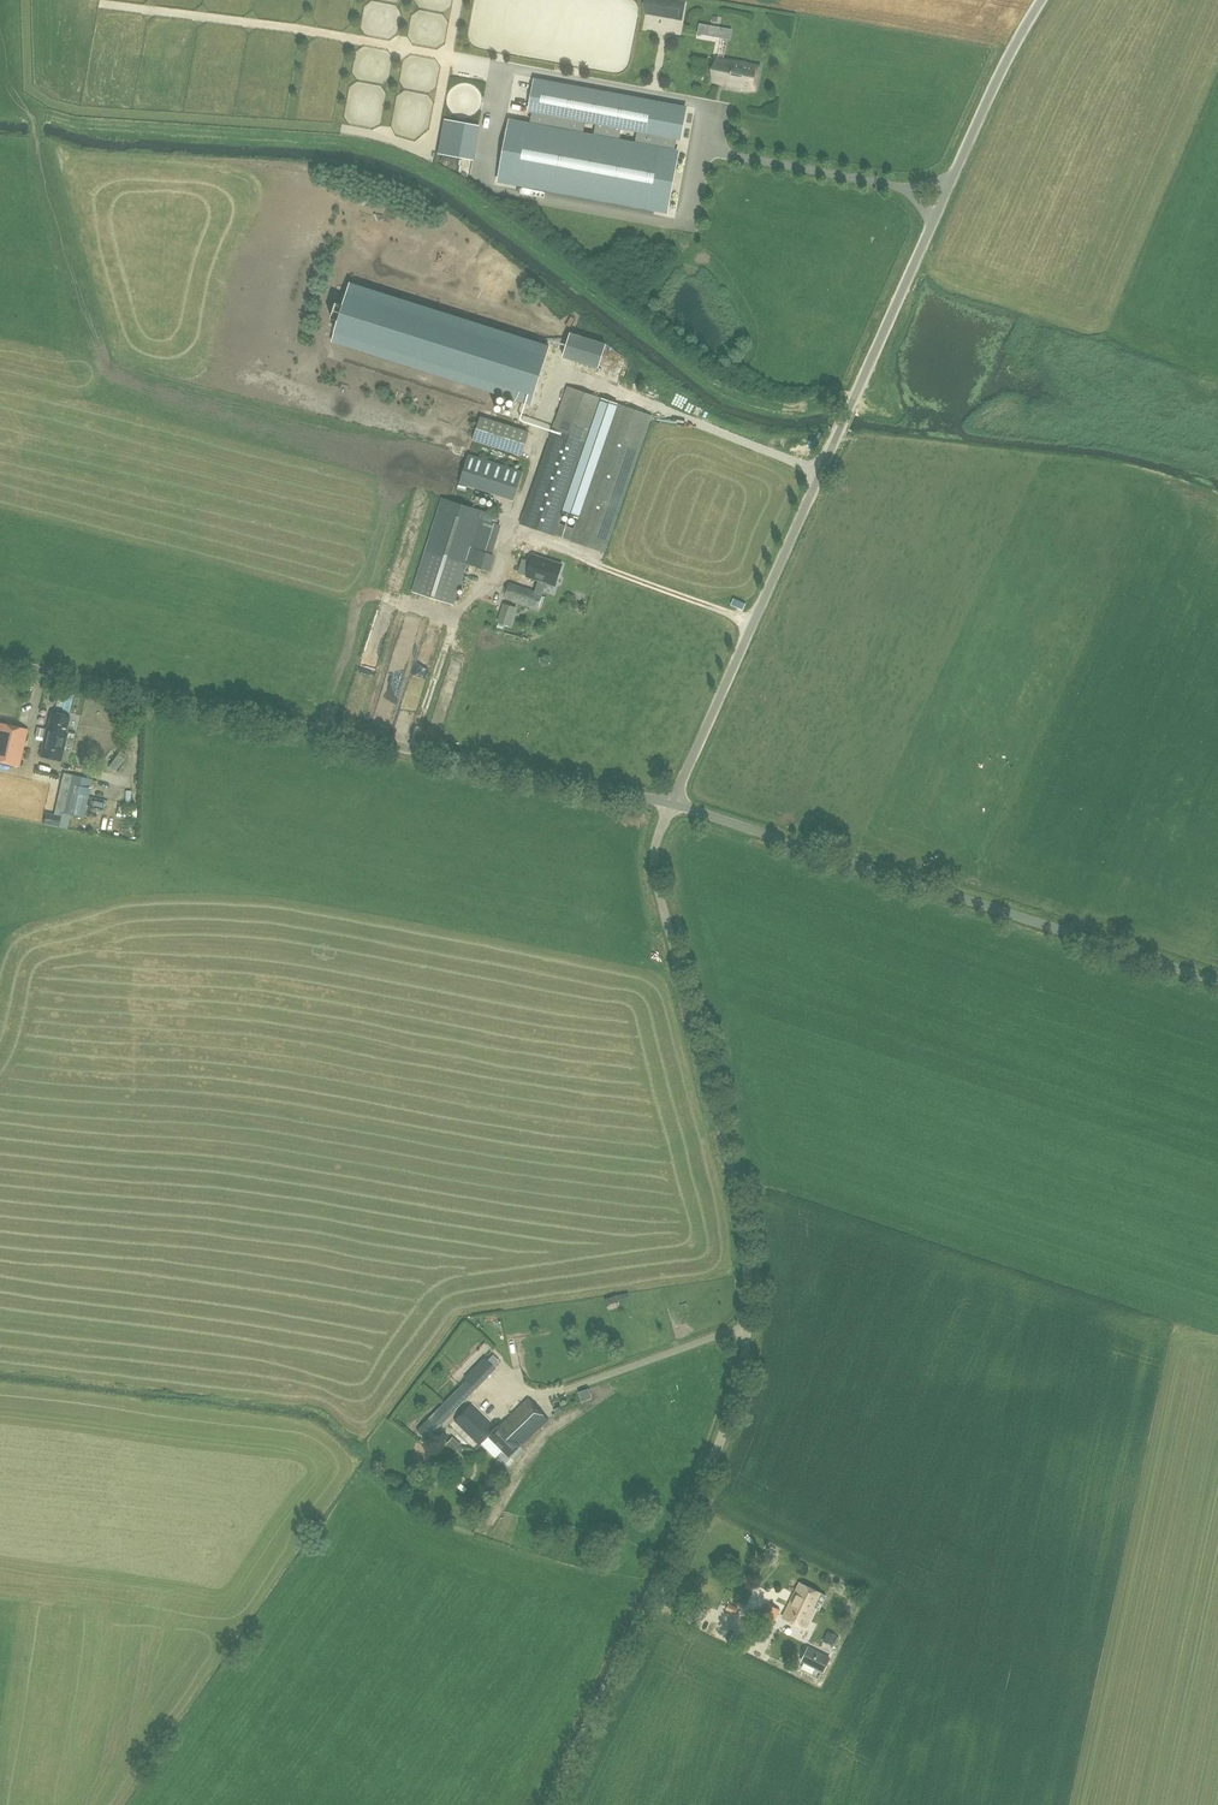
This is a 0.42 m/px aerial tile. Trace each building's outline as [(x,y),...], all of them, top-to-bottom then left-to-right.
[(676,0),(654,0),(652,14),(681,20),(685,2),(676,0)] [(733,63),(723,61),(718,82),(729,84),(728,87),(746,91),(747,87),(754,88),(758,67),(746,65),(747,63),(733,60),(733,63)] [(674,138),(680,139),(685,112),(535,84),(530,111),(533,111),(530,124),(511,121),(500,181),(666,212),(677,152),(672,151),(674,138)] [(480,123),(486,124),(489,112),(484,110),(480,123)] [(473,160),(479,125),(445,119),(438,153),(473,160)] [(532,404),(551,347),(354,279),(335,336),(334,336),(532,404)] [(521,523),(555,535),(603,398),(569,386),(521,523)] [(506,415),(511,402),(502,399),(498,413),(506,415)] [(619,403),(575,528),(571,540),(605,552),(653,415),(619,403)] [(529,431),(480,416),(473,440),(522,455),(529,431)] [(460,483),(515,500),(524,471),(469,454),(460,483)] [(491,553),(500,524),(497,523),(500,516),(482,511),(444,499),(414,592),(453,604),(466,562),(488,569),(493,553),(491,553)] [(539,580),(535,592),(542,594),(546,582),(555,585),(562,565),(534,556),(527,576),(539,580)] [(505,597),(538,608),(542,594),(535,592),(509,583),(505,597)] [(516,608),(504,604),(498,622),(510,626),(516,608)] [(455,663),(470,668),(472,660),(458,655),(455,663)] [(47,728),(45,734),(67,739),(68,733),(67,732),(70,716),(52,712),(48,728),(47,728)] [(1,722),(0,729),(0,764),(26,768),(31,726),(1,722)] [(61,761),(67,739),(45,734),(40,756),(61,761)] [(104,760),(116,764),(119,752),(106,749),(104,760)] [(83,817),(92,779),(71,775),(63,812),(83,817)] [(130,808),(131,821),(142,820),(141,807),(130,808)] [(721,1350),(727,1348),(724,1340),(719,1342),(721,1350)] [(466,1346),(449,1363),(456,1370),(473,1353),(466,1346)] [(475,1389),(496,1367),(485,1357),(465,1379),(475,1389)] [(426,1439),(475,1389),(465,1379),(416,1428),(426,1439)] [(528,1398),(496,1428),(490,1435),(510,1456),(548,1419),(528,1398)] [(496,1428),(471,1404),(455,1419),(480,1445),(490,1435),(496,1428)] [(461,1469),(468,1459),(460,1454),(453,1464),(461,1469)] [(508,1466),(516,1466),(515,1458),(507,1458),(508,1466)] [(769,1565),(774,1557),(765,1552),(760,1561),(769,1565)] [(806,1629),(817,1607),(820,1609),(827,1595),(800,1582),(783,1617),(806,1629)] [(772,1627),(780,1609),(767,1603),(759,1621),(772,1627)] [(802,1660),(823,1671),(830,1658),(808,1648),(802,1660)]
